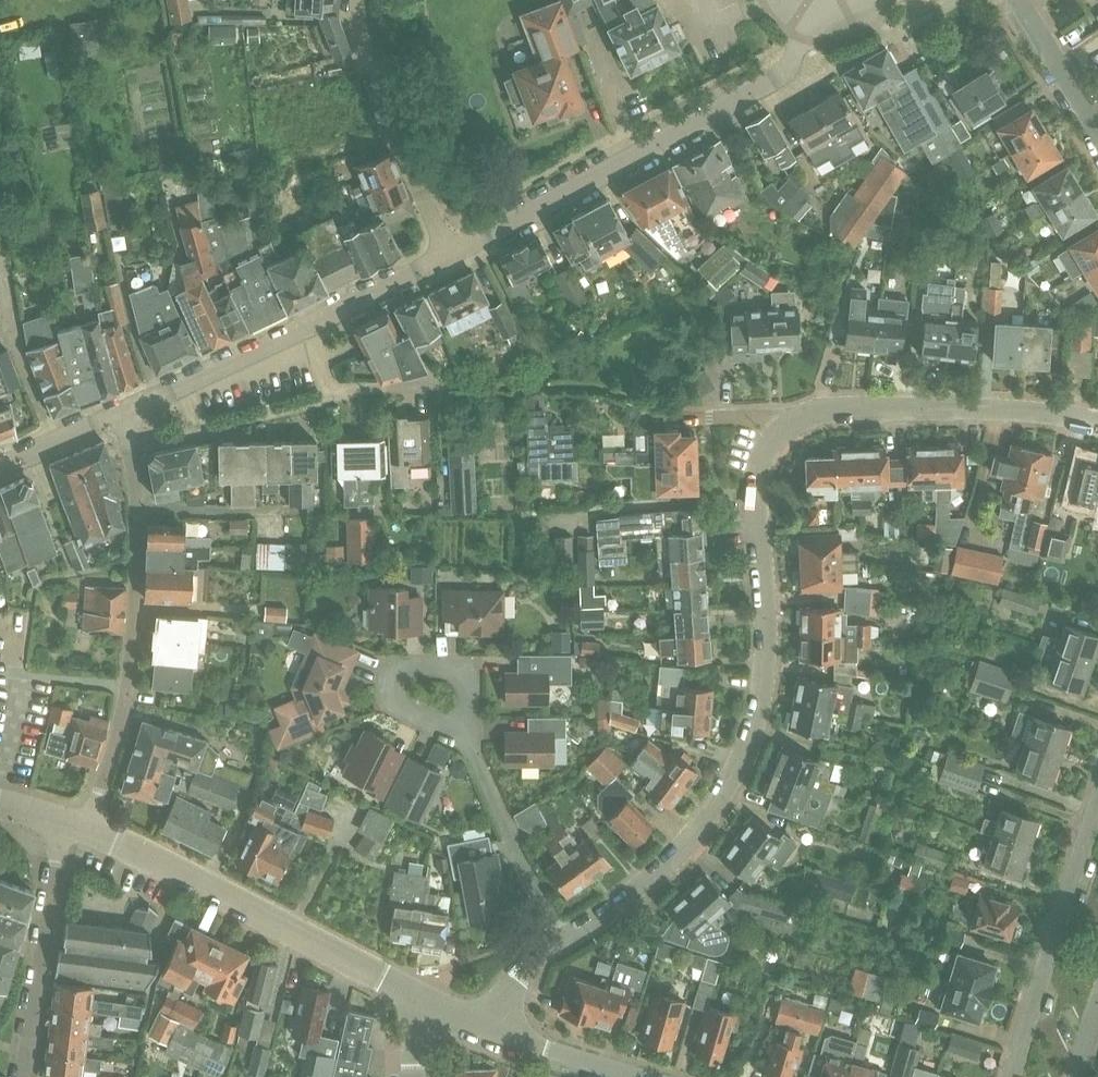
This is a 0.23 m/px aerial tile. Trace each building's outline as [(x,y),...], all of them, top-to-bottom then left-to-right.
[(193,18),(190,0),(167,0),(170,22),(193,18)] [(286,15),(310,16),(311,21),(323,21),(318,8),(338,8),(338,0),(287,0),(286,15)] [(579,44),(569,18),(562,0),(559,0),(537,9),(541,19),(525,25),(539,60),(515,69),(517,74),(503,79),(512,102),(526,97),(534,117),(544,113),(548,123),(567,116),(564,110),(581,104),(561,51),(579,44)] [(571,11),(573,16),(569,18),(579,44),(588,40),(578,14),(575,15),(573,10),(592,0),(565,0),(571,11)] [(630,70),(679,46),(657,1),(656,2),(655,0),(596,0),(630,70)] [(323,21),(311,21),(325,57),(350,49),(337,12),(338,8),(318,8),(323,21)] [(246,15),(246,24),(265,24),(265,15),(246,15)] [(74,56),(102,53),(99,28),(71,31),(74,56)] [(191,31),(173,32),(173,43),(192,42),(191,31)] [(905,149),(920,141),(932,162),(962,145),(950,124),(937,101),(922,110),(886,46),(862,59),(863,62),(844,73),(864,108),(879,100),(890,118),(888,119),(905,149)] [(986,109),(1003,99),(985,71),(953,90),(973,122),(988,113),(986,109)] [(839,91),(814,105),(841,151),(865,137),(839,91)] [(841,151),(814,105),(790,119),(816,165),(841,151)] [(999,128),(1013,151),(1044,131),(1031,109),(999,128)] [(764,154),(771,150),(781,166),(796,157),(787,142),(786,142),(769,112),(746,125),(764,154)] [(951,125),(961,140),(970,135),(961,119),(951,125)] [(1044,131),(1013,151),(1027,174),(1059,155),(1044,131)] [(720,141),(672,165),(682,184),(685,182),(704,219),(746,198),(735,176),(728,178),(726,172),(735,168),(720,141)] [(949,155),(955,166),(968,159),(962,148),(949,155)] [(391,149),(354,163),(362,182),(352,186),(356,196),(365,192),(364,187),(400,173),(391,149)] [(883,156),(875,168),(897,184),(906,172),(883,156)] [(1004,157),(991,164),(997,173),(1009,165),(1004,157)] [(944,176),(952,174),(942,162),(926,172),(931,192),(947,187),(944,176)] [(680,255),(690,247),(708,235),(681,184),(682,184),(672,165),(652,176),(637,183),(657,217),(655,218),(659,225),(662,223),(680,255)] [(1027,221),(1028,223),(1041,215),(1040,214),(1048,209),(1049,209),(1080,190),(1066,167),(1035,186),(1045,203),(1034,200),(1024,206),(1032,218),(1027,221)] [(897,184),(875,168),(830,230),(854,247),(869,225),(892,193),(897,184)] [(400,173),(364,187),(365,192),(370,204),(373,209),(410,198),(400,173)] [(916,190),(918,176),(906,174),(903,188),(916,190)] [(790,176),(779,188),(768,200),(791,215),(810,195),(790,176)] [(108,224),(126,221),(119,178),(102,180),(108,224)] [(768,200),(779,188),(772,179),(760,189),(768,200)] [(212,180),(197,182),(209,242),(217,261),(249,327),(288,308),(264,256),(260,249),(259,238),(260,237),(266,228),(261,200),(249,202),(251,216),(218,226),(215,216),(212,180)] [(173,259),(168,288),(197,352),(232,335),(216,303),(198,268),(217,261),(209,242),(197,182),(199,202),(176,208),(191,259),(182,262),(173,259)] [(657,217),(637,183),(619,192),(643,225),(644,226),(678,257),(680,255),(662,223),(659,225),(655,218),(657,217)] [(88,229),(107,224),(100,188),(80,192),(88,229)] [(1080,190),(1049,209),(1063,232),(1094,212),(1080,190)] [(869,225),(891,229),(897,193),(892,193),(869,225)] [(965,193),(963,216),(976,214),(965,193)] [(370,204),(350,210),(376,265),(401,253),(386,223),(415,213),(409,199),(410,198),(373,209),(370,204)] [(608,198),(573,217),(587,250),(600,260),(625,246),(650,270),(659,259),(665,252),(637,224),(626,231),(608,198)] [(356,226),(342,232),(361,272),(376,265),(350,210),(349,210),(356,226)] [(994,234),(1004,229),(995,211),(981,218),(987,230),(991,228),(994,234)] [(297,232),(303,245),(313,265),(317,263),(329,288),(328,285),(358,271),(359,273),(361,272),(342,232),(341,233),(333,215),(297,232)] [(1041,215),(1028,223),(1033,231),(1045,223),(1041,215)] [(587,250),(573,217),(554,227),(572,260),(580,256),(589,274),(598,269),(612,282),(618,275),(600,260),(587,250)] [(718,236),(722,230),(713,224),(709,230),(718,236)] [(266,229),(266,228),(260,237),(259,238),(260,249),(264,256),(288,308),(329,288),(317,263),(313,265),(303,245),(278,257),(270,238),(275,236),(271,226),(266,229)] [(1071,245),(1058,253),(1072,275),(1084,267),(1097,258),(1097,228),(1071,245)] [(513,282),(552,262),(539,237),(500,257),(513,282)] [(741,267),(748,256),(726,241),(725,242),(726,242),(704,262),(712,271),(707,277),(716,287),(739,265),(741,267)] [(845,247),(841,258),(851,261),(855,251),(845,247)] [(81,291),(95,287),(90,253),(70,255),(75,294),(81,292),(81,291)] [(763,286),(772,272),(750,258),(741,271),(763,286)] [(1084,267),(1097,289),(1097,258),(1084,267)] [(1027,274),(1037,268),(1032,260),(1022,266),(1027,274)] [(249,327),(217,261),(198,268),(216,303),(232,335),(249,327)] [(588,295),(569,265),(554,275),(573,305),(588,295)] [(473,271),(429,293),(444,322),(487,300),(473,271)] [(99,315),(99,318),(101,325),(102,326),(119,389),(138,382),(120,322),(128,319),(119,280),(105,283),(111,311),(99,315)] [(927,298),(925,314),(921,354),(948,357),(954,285),(955,281),(944,280),(943,293),(942,300),(927,298)] [(153,284),(130,293),(140,334),(138,335),(156,372),(197,352),(168,288),(159,292),(156,285),(153,284)] [(725,284),(714,293),(723,303),(733,294),(725,284)] [(851,285),(849,308),(845,346),(873,349),(875,311),(864,310),(867,286),(851,285)] [(954,285),(948,357),(972,359),(977,320),(962,318),(965,286),(954,285)] [(1000,317),(1001,287),(988,286),(986,317),(993,317),(1000,317)] [(771,290),(772,309),(773,347),(800,345),(798,307),(795,307),(794,289),(771,290)] [(1091,290),(1066,306),(1073,317),(1097,301),(1091,290)] [(423,294),(386,313),(399,336),(391,340),(396,357),(401,373),(427,367),(419,352),(445,339),(441,330),(423,294)] [(873,349),(899,351),(903,313),(907,314),(908,300),(876,297),(875,311),(873,349)] [(516,330),(502,302),(491,307),(489,308),(492,314),(503,336),(516,330)] [(772,309),(746,310),(746,312),(729,313),(731,347),(748,346),(748,348),(773,347),(772,309)] [(23,322),(26,340),(28,349),(60,338),(66,361),(71,382),(70,383),(77,404),(84,402),(98,396),(78,338),(77,335),(78,329),(76,325),(75,324),(58,330),(52,311),(23,322)] [(1013,312),(1012,323),(996,321),(993,361),(1020,362),(1022,323),(1023,313),(1013,312)] [(399,336),(386,313),(355,328),(381,379),(398,374),(401,373),(396,357),(391,340),(399,336)] [(1068,348),(1067,374),(1092,375),(1093,349),(1091,349),(1092,321),(1090,321),(1090,316),(1078,315),(1078,321),(1071,321),(1070,348),(1068,348)] [(99,318),(75,324),(76,325),(78,329),(77,335),(78,338),(98,396),(119,389),(102,326),(101,325),(99,318)] [(540,318),(531,322),(535,329),(543,324),(540,318)] [(1022,323),(1020,362),(1047,364),(1050,325),(1022,323)] [(60,338),(28,349),(37,373),(66,361),(60,338)] [(698,347),(689,343),(684,354),(692,358),(698,347)] [(22,383),(8,348),(0,351),(0,392),(22,383)] [(66,361),(37,373),(44,392),(70,383),(71,382),(66,361)] [(70,383),(44,392),(53,415),(77,404),(70,383)] [(18,435),(14,419),(20,417),(14,400),(1,405),(0,403),(0,442),(18,435)] [(636,421),(642,409),(625,401),(620,414),(636,421)] [(526,407),(527,459),(572,458),(577,459),(576,444),(571,444),(571,428),(565,428),(565,422),(547,422),(547,407),(526,407)] [(389,416),(390,450),(391,485),(408,484),(407,465),(430,465),(429,418),(406,419),(406,416),(389,416)] [(473,429),(447,430),(452,510),(478,509),(473,429)] [(605,450),(605,461),(634,460),(634,464),(696,462),(695,434),(678,434),(678,430),(646,431),(646,449),(605,450)] [(384,438),(356,439),(358,501),(374,500),(373,476),(385,475),(384,472),(384,438)] [(148,452),(157,494),(157,496),(175,493),(174,483),(184,481),(187,493),(202,492),(216,489),(215,474),(214,439),(148,452)] [(333,474),(343,473),(344,501),(358,501),(356,439),(332,440),(333,474)] [(288,440),(264,441),(268,491),(279,491),(278,476),(289,476),(288,440)] [(317,440),(288,440),(289,476),(290,476),(290,491),(313,491),(312,475),(317,475),(317,440)] [(81,544),(124,525),(114,498),(123,495),(104,441),(50,463),(81,544)] [(219,442),(220,477),(231,477),(231,504),(246,504),(240,441),(219,442)] [(264,441),(240,441),(246,504),(256,504),(255,477),(262,476),(263,491),(268,491),(264,441)] [(1001,487),(1004,487),(998,515),(1006,516),(1015,518),(1034,448),(1010,442),(1007,458),(994,455),(991,470),(1004,473),(1001,487)] [(959,445),(935,446),(936,498),(935,498),(936,514),(934,541),(956,543),(965,516),(949,515),(948,484),(961,483),(959,445)] [(910,485),(922,485),(922,498),(935,498),(936,498),(935,446),(909,447),(910,485)] [(317,448),(317,460),(326,459),(326,448),(317,448)] [(885,448),(862,449),(862,487),(886,486),(885,448)] [(1015,518),(1010,541),(1020,543),(1031,494),(1043,496),(1053,452),(1034,448),(1015,518)] [(833,450),(833,456),(834,456),(834,493),(835,493),(835,488),(862,487),(862,449),(833,450)] [(977,452),(967,452),(967,463),(977,462),(977,452)] [(834,456),(833,456),(807,457),(808,494),(834,493),(834,456)] [(572,458),(527,459),(527,460),(518,460),(518,481),(577,480),(577,459),(572,458)] [(1081,459),(1071,501),(1084,504),(1092,506),(1095,495),(1097,496),(1097,463),(1081,459)] [(634,460),(605,461),(616,473),(631,473),(632,490),(640,496),(660,496),(661,491),(697,490),(696,462),(634,464),(634,460)] [(24,478),(1,487),(28,561),(56,549),(31,481),(24,478)] [(0,488),(0,570),(6,567),(7,570),(28,561),(1,487),(0,488)] [(313,502),(313,491),(290,491),(290,502),(313,502)] [(202,492),(187,493),(189,503),(202,504),(202,492)] [(861,511),(861,500),(852,500),(853,511),(861,511)] [(870,500),(861,500),(861,511),(870,511),(870,500)] [(619,512),(619,515),(596,519),(599,559),(627,558),(626,537),(657,535),(659,560),(703,558),(702,531),(704,531),(703,507),(619,512)] [(817,507),(808,507),(809,521),(818,520),(817,507)] [(347,560),(376,559),(374,516),(346,516),(347,560)] [(248,533),(248,519),(230,519),(229,533),(248,533)] [(1027,545),(1042,548),(1047,527),(1048,523),(1033,519),(1027,545)] [(147,541),(147,546),(210,548),(211,536),(183,535),(184,526),(148,524),(147,541)] [(1064,561),(1070,533),(1047,527),(1042,548),(1040,555),(1064,561)] [(800,535),(801,563),(857,561),(858,561),(858,550),(839,551),(838,534),(800,535)] [(573,535),(556,535),(557,557),(573,557),(573,535)] [(73,540),(64,542),(75,569),(84,567),(73,540)] [(286,568),(287,542),(257,542),(256,567),(286,568)] [(948,565),(951,545),(937,544),(935,563),(948,565)] [(1004,553),(957,544),(951,572),(998,582),(1004,553)] [(147,546),(146,565),(193,568),(193,567),(195,567),(196,557),(201,557),(210,557),(210,548),(147,546)] [(578,548),(579,560),(595,560),(594,547),(578,548)] [(703,558),(659,560),(660,575),(672,575),(672,584),(705,583),(703,558)] [(595,560),(579,560),(579,583),(595,582),(595,560)] [(857,561),(801,563),(802,589),(840,588),(840,571),(858,571),(858,561),(857,561)] [(412,563),(412,580),(431,579),(430,562),(412,563)] [(193,568),(146,565),(144,598),(192,601),(193,583),(193,568)] [(35,566),(27,570),(34,585),(41,579),(35,566)] [(705,583),(672,584),(674,609),(707,608),(705,583)] [(124,631),(125,616),(126,587),(94,585),(94,586),(86,586),(85,614),(84,627),(84,632),(92,633),(92,629),(124,631)] [(845,585),(844,598),(871,600),(872,587),(845,585)] [(1035,616),(1041,599),(1012,589),(1004,586),(998,603),(1035,616)] [(421,631),(421,596),(405,596),(405,587),(370,587),(370,626),(388,626),(388,631),(421,631)] [(872,587),(872,617),(886,617),(886,587),(872,587)] [(444,589),(444,618),(444,629),(447,631),(501,631),(501,592),(468,592),(468,589),(444,589)] [(77,607),(77,591),(63,591),(62,606),(77,607)] [(579,608),(602,606),(602,596),(579,598),(579,608)] [(871,600),(844,598),(843,612),(868,613),(870,613),(871,600)] [(286,621),(287,606),(265,605),(264,619),(286,621)] [(872,623),(840,622),(840,605),(802,605),(802,633),(871,634),(872,623)] [(579,608),(580,629),(605,628),(605,607),(579,608)] [(707,608),(674,609),(675,633),(708,631),(707,608)] [(155,629),(155,637),(165,638),(166,635),(180,636),(179,642),(192,642),(193,639),(206,641),(207,631),(198,631),(199,617),(158,613),(157,629),(155,629)] [(255,620),(235,619),(235,630),(251,631),(251,645),(252,646),(255,620)] [(252,646),(251,645),(250,654),(261,654),(262,640),(273,631),(290,632),(291,622),(255,620),(252,646)] [(1044,646),(1092,663),(1097,644),(1097,635),(1064,624),(1059,639),(1042,634),(1039,644),(1044,646)] [(278,710),(283,722),(269,728),(277,749),(325,729),(321,717),(342,709),(340,704),(336,693),(337,691),(338,688),(338,685),(343,683),(357,650),(315,633),(314,636),(293,627),(291,632),(287,644),(307,652),(293,686),(298,698),(279,706),(281,709),(278,710)] [(569,650),(569,631),(551,631),(550,650),(569,650)] [(708,631),(675,633),(658,634),(660,651),(677,650),(677,660),(710,658),(708,631)] [(834,671),(848,673),(857,675),(857,659),(846,659),(846,645),(871,645),(871,634),(802,633),(801,660),(834,661),(834,671)] [(165,638),(155,637),(154,644),(155,644),(154,659),(156,659),(153,686),(190,689),(192,663),(194,663),(195,650),(205,651),(206,641),(193,639),(192,642),(179,642),(180,636),(166,635),(165,638)] [(597,655),(599,641),(582,639),(581,653),(597,655)] [(1092,663),(1044,646),(1035,674),(1082,690),(1092,663)] [(548,683),(572,683),(571,653),(539,653),(539,666),(531,671),(506,671),(506,702),(548,702),(548,683)] [(580,666),(595,666),(595,656),(580,656),(580,666)] [(979,659),(974,674),(1011,686),(1016,671),(979,659)] [(663,677),(660,704),(675,706),(710,710),(712,687),(678,684),(679,678),(684,679),(685,666),(660,664),(658,676),(663,677)] [(800,674),(795,700),(831,709),(846,712),(861,716),(861,714),(874,717),(876,705),(864,702),(851,699),(854,685),(848,683),(848,674),(833,672),(833,681),(800,674)] [(1011,686),(974,674),(969,689),(1006,702),(1011,686)] [(599,715),(599,716),(611,716),(611,698),(597,697),(597,715),(599,715)] [(611,716),(611,722),(634,730),(639,718),(622,712),(622,698),(611,698),(611,716)] [(224,713),(238,714),(239,702),(226,700),(224,713)] [(831,709),(795,700),(789,729),(825,736),(829,718),(844,721),(843,724),(858,728),(861,716),(846,712),(831,709)] [(63,722),(60,733),(51,730),(46,750),(90,763),(97,765),(106,733),(110,721),(90,715),(88,719),(71,714),(73,709),(52,703),(48,718),(54,720),(63,722)] [(660,704),(658,727),(674,729),(673,729),(708,733),(710,710),(675,706),(660,704)] [(259,719),(261,707),(246,705),(244,717),(259,719)] [(1019,710),(1010,737),(1024,742),(1060,754),(1069,728),(1019,710)] [(566,736),(566,716),(527,716),(527,731),(506,731),(506,764),(553,764),(553,736),(566,736)] [(597,720),(599,731),(609,730),(607,718),(597,720)] [(144,719),(128,769),(153,777),(156,767),(177,774),(177,772),(175,771),(178,762),(179,762),(179,761),(171,758),(173,753),(164,750),(171,728),(144,719)] [(206,740),(171,728),(164,750),(173,753),(171,758),(179,761),(179,762),(197,768),(210,773),(214,761),(216,753),(205,743),(206,740)] [(382,796),(394,771),(384,766),(383,762),(392,743),(365,729),(357,745),(353,743),(346,757),(350,759),(344,772),(370,784),(368,789),(382,796)] [(646,742),(638,754),(683,789),(689,782),(694,782),(700,774),(698,766),(695,764),(688,765),(670,751),(665,757),(646,742)] [(1060,754),(1024,742),(1015,769),(1032,775),(1031,781),(1048,787),(1050,781),(1051,782),(1060,754)] [(616,774),(627,763),(606,745),(596,755),(616,774)] [(784,745),(775,769),(810,784),(831,792),(835,782),(828,779),(834,762),(832,757),(820,753),(818,758),(784,745)] [(895,749),(881,745),(877,757),(892,761),(895,749)] [(286,747),(280,749),(280,755),(284,759),(290,757),(291,751),(286,747)] [(934,763),(943,766),(947,752),(939,749),(934,763)] [(947,752),(943,766),(980,778),(985,763),(948,750),(947,752)] [(683,789),(638,754),(629,765),(648,779),(644,785),(670,806),(683,789)] [(616,774),(596,755),(586,766),(606,785),(616,774)] [(418,819),(441,773),(410,757),(387,804),(418,819)] [(214,761),(210,773),(240,782),(247,785),(251,770),(223,761),(222,764),(214,761)] [(980,778),(943,766),(938,781),(975,794),(980,778)] [(153,777),(128,769),(122,789),(167,802),(171,788),(179,791),(188,794),(194,778),(177,772),(177,774),(156,767),(153,777)] [(197,768),(194,778),(188,794),(230,808),(240,782),(210,773),(197,768)] [(775,769),(765,794),(787,802),(783,813),(819,825),(831,792),(810,784),(775,769)] [(999,774),(997,785),(1016,789),(1019,779),(999,774)] [(613,810),(606,817),(634,845),(654,825),(614,784),(601,797),(613,810)] [(188,794),(179,791),(162,826),(212,850),(226,819),(230,808),(188,794)] [(236,863),(257,872),(286,806),(259,793),(256,800),(248,817),(255,821),(236,863)] [(532,831),(547,821),(539,806),(536,800),(513,813),(519,825),(532,831)] [(548,801),(539,806),(547,821),(554,832),(589,879),(610,863),(592,839),(590,836),(579,844),(548,801)] [(870,802),(859,838),(874,842),(885,807),(870,802)] [(363,835),(357,842),(354,847),(364,854),(368,849),(376,838),(382,841),(394,817),(383,812),(369,805),(358,828),(365,832),(363,835)] [(286,806),(257,872),(257,873),(258,871),(278,880),(301,832),(287,825),(295,810),(286,806)] [(993,833),(993,834),(1029,846),(1038,819),(1002,807),(997,820),(984,816),(980,829),(993,833)] [(327,836),(334,817),(307,808),(301,828),(327,836)] [(754,814),(737,837),(765,858),(765,859),(771,864),(766,870),(778,879),(783,871),(778,867),(798,841),(783,831),(780,834),(754,814)] [(589,879),(554,832),(545,839),(553,851),(559,858),(547,867),(567,895),(589,879)] [(448,842),(450,849),(455,876),(462,874),(471,920),(507,912),(503,890),(499,891),(495,874),(500,873),(496,852),(492,853),(489,834),(448,842)] [(1029,846),(993,834),(983,861),(1020,873),(1029,846)] [(765,858),(737,837),(720,859),(749,881),(765,859),(765,858)] [(911,857),(937,866),(948,870),(954,853),(917,841),(911,857)] [(436,857),(437,870),(449,869),(447,856),(436,857)] [(917,878),(921,864),(912,861),(907,876),(917,878)] [(395,904),(390,936),(417,940),(425,884),(426,874),(394,869),(389,903),(395,904)] [(807,869),(803,883),(814,887),(819,872),(807,869)] [(708,873),(687,892),(718,926),(719,925),(727,918),(720,910),(728,903),(738,907),(759,913),(759,912),(788,920),(792,906),(774,901),(744,890),(737,885),(727,895),(708,873)] [(833,876),(829,889),(850,895),(854,882),(833,876)] [(953,876),(949,889),(964,894),(969,881),(953,876)] [(34,889),(0,878),(0,935),(18,941),(34,889)] [(425,884),(417,940),(442,944),(447,913),(437,911),(440,893),(429,891),(430,885),(425,884)] [(666,910),(672,917),(666,927),(660,925),(661,924),(639,917),(635,930),(660,937),(711,953),(717,953),(722,951),(727,947),(729,937),(727,929),(719,925),(718,926),(687,892),(666,910)] [(1007,934),(1016,905),(981,894),(972,924),(1007,934)] [(66,918),(66,920),(62,948),(58,947),(55,974),(146,987),(158,960),(147,959),(147,952),(151,952),(150,928),(158,912),(148,903),(148,907),(136,906),(126,926),(120,925),(66,918)] [(160,1006),(160,1007),(169,1012),(176,998),(182,985),(208,933),(195,926),(171,914),(163,931),(167,933),(177,938),(156,980),(170,987),(160,1006)] [(948,918),(945,925),(941,940),(961,946),(963,938),(966,930),(961,928),(963,923),(948,918)] [(208,933),(182,985),(191,989),(199,973),(209,978),(227,943),(208,933)] [(18,941),(0,935),(0,973),(8,975),(18,941)] [(679,947),(659,940),(654,954),(664,957),(665,955),(675,958),(679,948),(679,947)] [(205,986),(209,987),(204,996),(224,1006),(228,997),(232,999),(244,974),(237,971),(246,952),(227,943),(209,978),(205,986)] [(953,951),(944,980),(990,993),(995,976),(991,975),(994,964),(953,951)] [(708,956),(701,978),(717,982),(723,960),(708,956)] [(241,1026),(239,1032),(257,1036),(258,1037),(262,1016),(264,1010),(257,1009),(260,999),(269,1001),(278,963),(257,958),(241,1026)] [(608,975),(612,964),(598,959),(594,971),(608,975)] [(608,978),(593,1022),(610,1027),(615,1011),(622,1014),(631,986),(640,989),(646,969),(617,960),(615,966),(611,979),(608,978)] [(854,965),(847,991),(880,1000),(887,974),(854,965)] [(8,975),(0,973),(0,1002),(8,975)] [(593,1021),(593,1022),(608,978),(601,976),(599,984),(570,975),(563,998),(558,1012),(592,1023),(593,1021)] [(704,1008),(695,1036),(702,1038),(697,1054),(718,1061),(728,1027),(736,1030),(740,1014),(724,1009),(708,1004),(714,983),(700,979),(691,1005),(704,1008)] [(990,993),(944,980),(936,1005),(977,1018),(980,1008),(985,1010),(990,993)] [(53,1005),(90,1010),(120,1014),(140,1016),(141,1016),(143,1003),(91,997),(93,985),(56,981),(53,1005)] [(293,1031),(304,1034),(300,1053),(311,1055),(309,1062),(308,1061),(304,1076),(330,1076),(339,1038),(320,1033),(322,1025),(324,1025),(324,1023),(322,1023),(330,992),(331,992),(332,990),(302,983),(301,985),(303,986),(296,1017),(294,1016),(294,1018),(296,1019),(293,1031)] [(653,1002),(652,1002),(641,1038),(669,1046),(680,1011),(666,1007),(670,994),(657,990),(653,1002)] [(282,1007),(293,1010),(296,996),(285,993),(282,1007)] [(895,999),(882,995),(879,1008),(891,1012),(895,999)] [(828,1008),(838,1011),(842,999),(832,996),(828,1008)] [(181,1019),(166,1050),(190,1062),(202,1034),(192,1029),(201,1009),(176,998),(169,1012),(181,1019)] [(775,1019),(789,1023),(802,1027),(817,1031),(824,1010),(782,998),(775,1019)] [(53,1005),(51,1028),(100,1034),(101,1022),(88,1021),(90,1010),(53,1005)] [(169,1012),(160,1007),(149,1033),(167,1042),(164,1049),(166,1050),(181,1019),(169,1012)] [(373,1076),(366,1074),(369,1060),(373,1044),(369,1043),(376,1013),(348,1007),(332,1076),(373,1076)] [(914,1022),(934,1027),(939,1012),(919,1007),(914,1022)] [(140,1016),(120,1014),(118,1025),(139,1028),(140,1016)] [(233,1040),(237,1024),(224,1021),(220,1037),(233,1040)] [(789,1023),(784,1042),(776,1039),(766,1074),(775,1076),(788,1076),(792,1064),(798,1066),(803,1048),(797,1046),(802,1027),(789,1023)] [(847,1076),(885,1076),(886,1071),(863,1065),(872,1027),(860,1025),(856,1040),(857,1040),(847,1076)] [(51,1028),(48,1051),(84,1056),(86,1044),(111,1047),(113,1036),(100,1034),(51,1028)] [(826,1056),(820,1076),(847,1076),(857,1040),(856,1040),(832,1032),(824,1035),(819,1054),(826,1056)] [(202,1034),(190,1062),(219,1076),(231,1048),(202,1034)] [(969,1040),(953,1034),(949,1047),(965,1053),(969,1040)] [(938,1073),(914,1066),(919,1047),(915,1045),(899,1041),(890,1074),(902,1076),(937,1076),(938,1073)] [(247,1071),(263,1076),(271,1048),(270,1048),(269,1048),(255,1044),(250,1062),(247,1071)] [(84,1056),(48,1051),(45,1074),(65,1076),(81,1076),(83,1067),(99,1069),(100,1058),(84,1056)] [(495,1067),(458,1069),(458,1076),(496,1076),(495,1067)]
